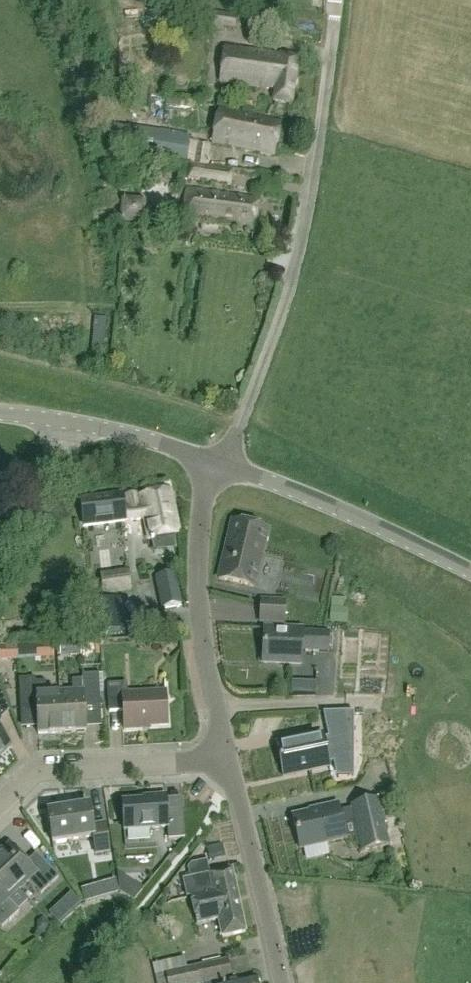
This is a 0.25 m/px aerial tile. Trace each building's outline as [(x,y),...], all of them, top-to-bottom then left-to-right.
[(237,16),(210,11),(207,29),(222,32),(223,30),(235,32),(237,16)] [(274,116),(276,102),(291,105),(297,60),(224,49),(220,83),(275,90),(274,100),(269,99),(267,115),(274,116)] [(267,115),(266,121),(219,111),(212,143),(273,156),(280,124),(274,123),(274,116),(267,115)] [(133,131),(114,129),(112,152),(130,153),(133,131)] [(159,136),(155,159),(191,164),(194,141),(159,136)] [(115,168),(118,167),(123,166),(125,166),(124,163),(123,158),(122,156),(121,156),(114,158),(112,158),(113,160),(114,165),(115,168)] [(206,168),(186,167),(181,166),(179,179),(187,180),(187,182),(217,186),(220,170),(206,168)] [(187,190),(184,216),(237,224),(236,228),(254,230),(254,231),(255,231),(259,200),(187,190)] [(143,203),(123,202),(121,222),(142,224),(143,203)] [(170,490),(140,496),(139,492),(126,495),(129,509),(123,510),(122,495),(80,500),(83,526),(125,521),(125,520),(136,519),(144,518),(148,540),(179,534),(170,490)] [(266,530),(231,521),(218,580),(253,588),(266,530)] [(176,573),(154,577),(161,610),(182,606),(176,573)] [(118,597),(95,602),(103,635),(125,630),(118,597)] [(259,623),(283,624),(284,603),(260,602),(259,623)] [(264,630),(262,663),(300,666),(301,652),(328,654),(329,634),(264,630)] [(58,695),(60,735),(73,734),(84,733),(83,706),(95,705),(93,676),(81,677),(81,681),(71,682),(71,694),(58,695)] [(0,683),(0,692),(5,706),(17,701),(10,680),(0,683)] [(60,735),(58,695),(45,695),(44,683),(34,684),(34,680),(17,681),(19,710),(35,709),(36,736),(48,735),(48,736),(60,735)] [(167,727),(165,693),(127,695),(126,685),(106,686),(108,714),(122,713),(123,731),(141,730),(141,728),(167,727)] [(323,722),(326,738),(356,732),(352,716),(323,722)] [(10,747),(0,737),(0,756),(10,747)] [(334,755),(327,757),(323,737),(275,747),(282,777),(336,765),(334,755)] [(166,816),(165,798),(149,799),(150,802),(121,804),(123,832),(166,829),(167,841),(184,840),(182,815),(166,816)] [(300,850),(346,840),(343,827),(355,824),(362,854),(388,848),(378,802),(352,808),(352,811),(340,814),(338,806),(320,810),(321,813),(310,816),(310,814),(293,818),(300,850)] [(95,855),(108,853),(104,826),(92,828),(89,808),(46,814),(51,845),(92,839),(95,855)] [(222,845),(206,849),(208,863),(225,859),(222,845)] [(0,851),(0,873),(18,892),(28,883),(40,896),(57,880),(35,856),(25,865),(8,846),(2,852),(1,850),(0,851)] [(188,897),(234,887),(231,872),(230,868),(184,878),(188,897)] [(0,873),(0,928),(1,929),(18,913),(8,901),(18,892),(0,873)] [(234,887),(188,897),(195,927),(218,922),(218,925),(221,939),(244,934),(234,887)] [(186,970),(184,958),(161,963),(164,974),(154,977),(155,982),(199,982),(195,968),(186,970)] [(234,979),(231,979),(227,961),(195,968),(199,982),(235,982),(234,979)]
